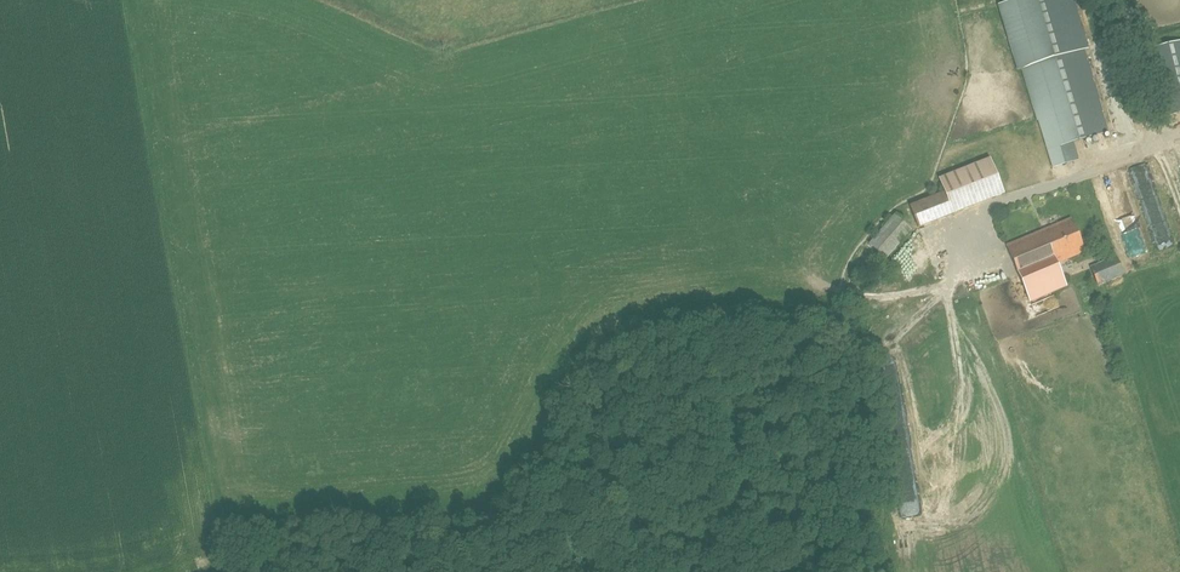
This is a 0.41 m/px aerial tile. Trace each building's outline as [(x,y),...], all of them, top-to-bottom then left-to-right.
[(1102,112),(1083,50),(1087,49),(1072,0),(1014,0),(999,4),(1019,70),(1022,69),(1041,130),(1042,130),(1053,167),(1078,160),(1073,143),(1107,132),(1101,112),(1102,112)] [(1170,115),(1179,113),(1179,42),(1153,48),(1170,115)] [(910,202),(920,225),(1007,192),(991,153),(937,176),(943,189),(910,202)] [(1100,179),(1121,233),(1139,226),(1118,173),(1100,179)] [(1174,244),(1152,180),(1135,186),(1157,250),(1174,244)] [(886,258),(912,228),(896,214),(870,244),(886,258)] [(1084,251),(1071,219),(1007,246),(1030,301),(1067,286),(1057,263),(1084,251)] [(1117,256),(1090,267),(1098,285),(1124,274),(1117,256)]
